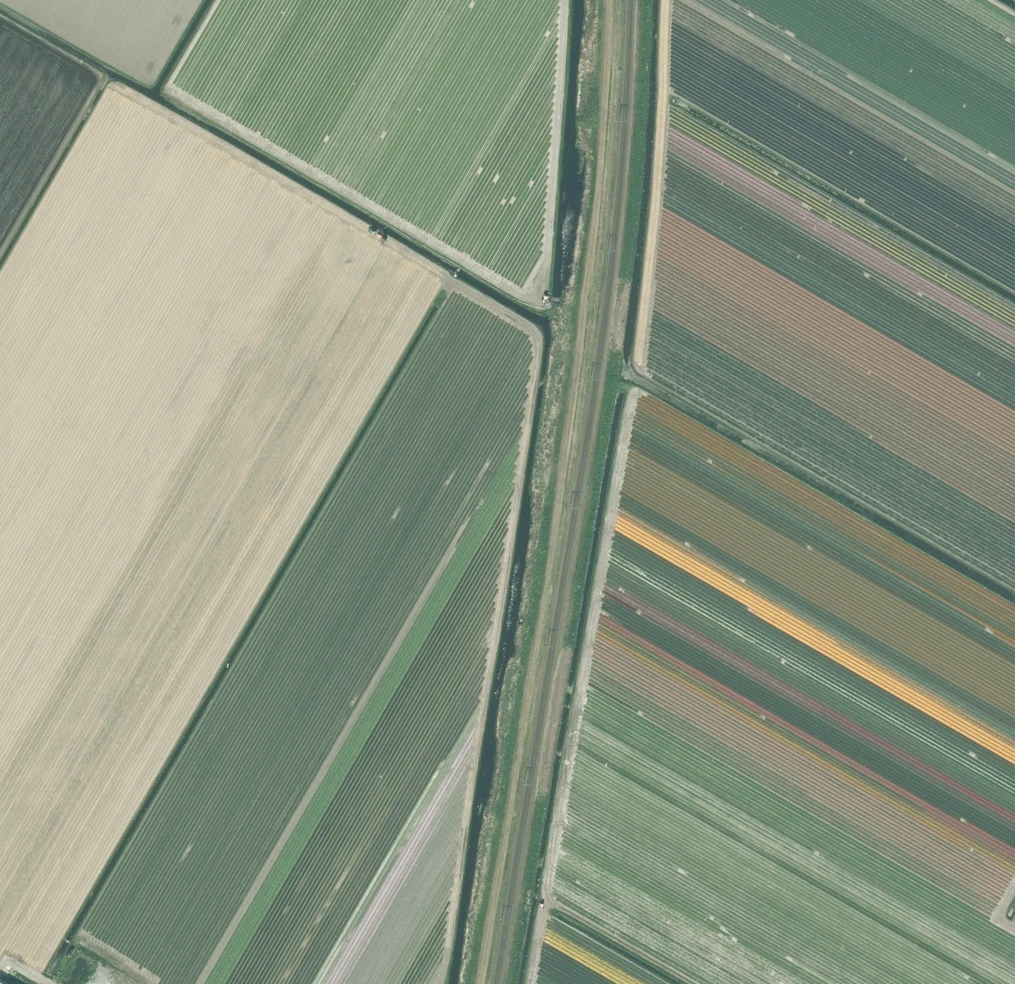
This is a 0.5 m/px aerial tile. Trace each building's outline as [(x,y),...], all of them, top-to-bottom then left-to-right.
[(98,952),(110,959),(112,954),(100,947),(98,952)]
